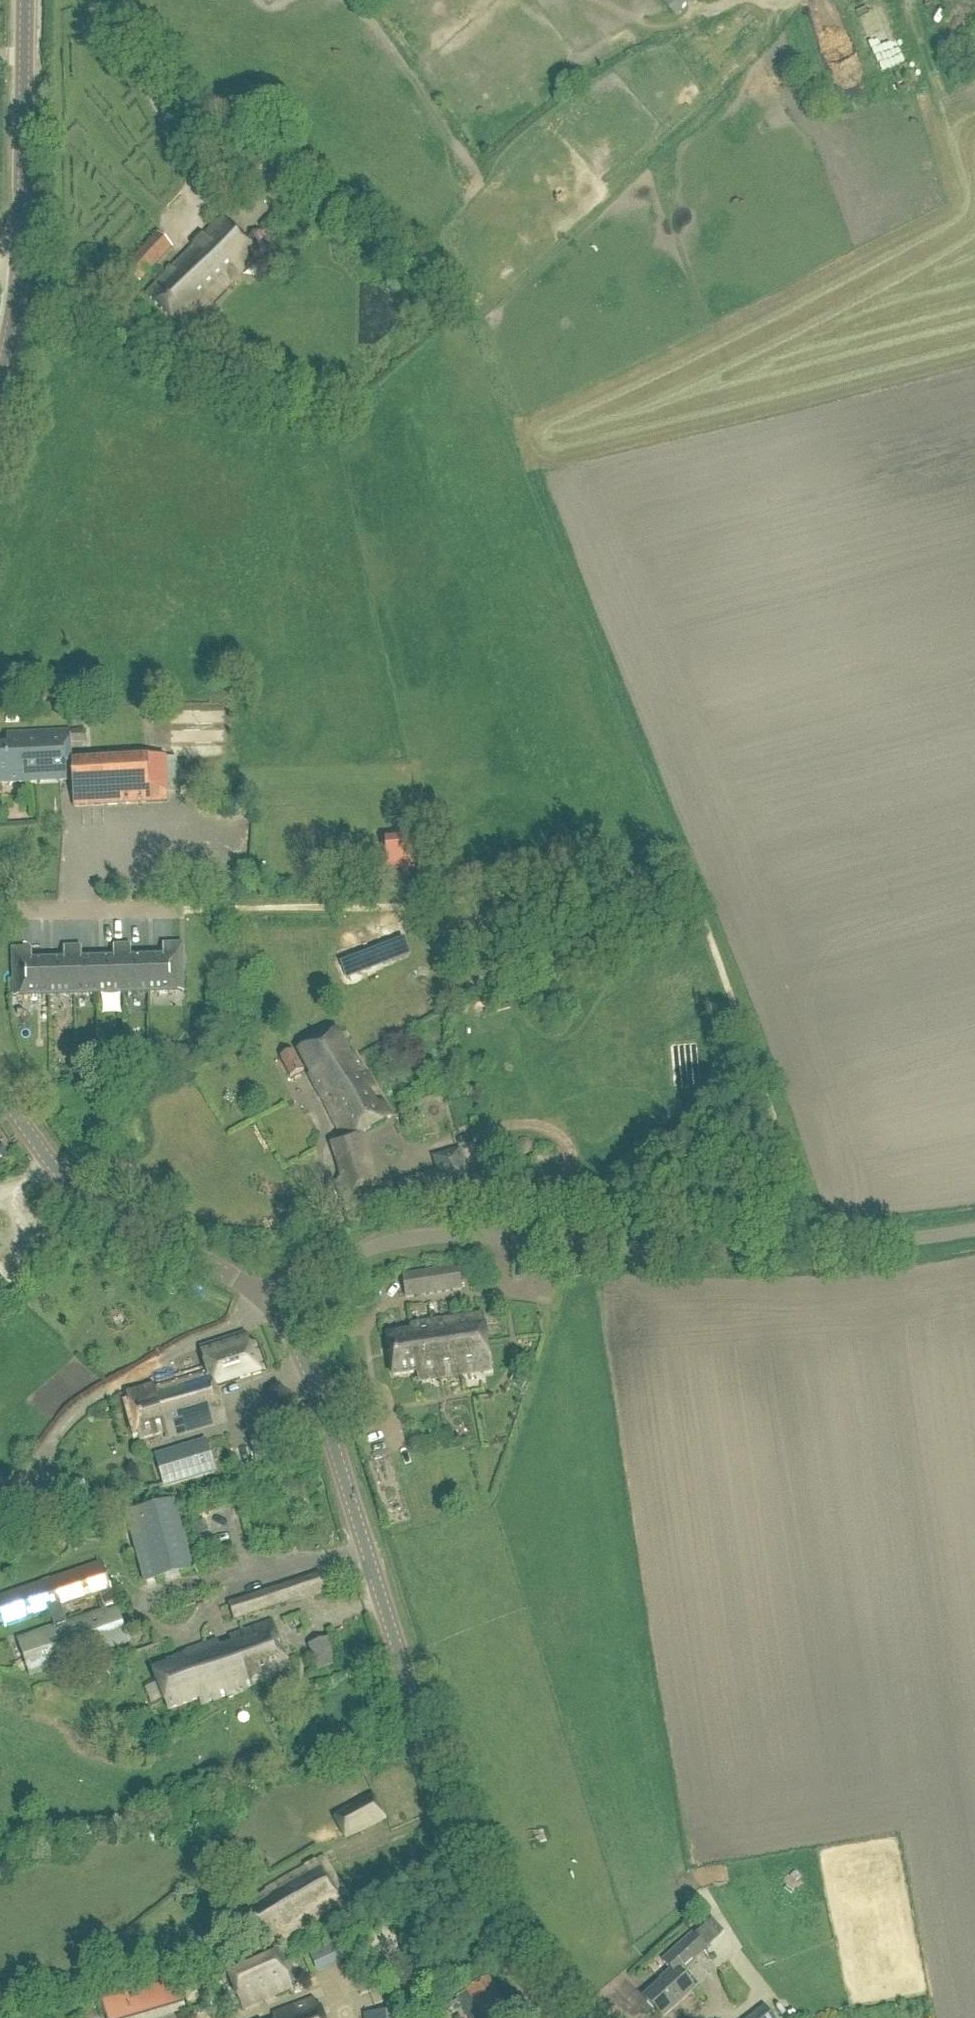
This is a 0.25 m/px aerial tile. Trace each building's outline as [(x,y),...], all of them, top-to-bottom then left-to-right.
[(676,17),(694,0),(660,0),(676,17)] [(910,56),(900,27),(871,37),(881,66),(910,56)] [(213,302),(259,255),(222,219),(147,296),(180,329),(210,299),(213,302)] [(141,284),(174,249),(158,234),(125,269),(141,284)] [(73,782),(72,763),(70,731),(6,735),(6,741),(0,741),(0,786),(73,782)] [(167,758),(72,763),(73,782),(74,808),(168,803),(168,796),(169,796),(167,758)] [(416,838),(385,840),(388,872),(418,870),(416,838)] [(334,962),(341,979),(393,957),(385,940),(334,962)] [(149,995),(174,994),(174,975),(182,975),(181,947),(173,947),(173,946),(163,946),(164,959),(148,959),(149,995)] [(124,996),(149,995),(148,959),(132,960),(131,947),(123,948),(124,996)] [(99,997),(124,996),(123,948),(114,948),(114,960),(98,961),(99,997)] [(74,997),(73,949),(64,949),(65,962),(48,962),(49,998),(74,997)] [(74,997),(99,997),(98,961),(82,961),(82,949),(73,949),(74,997)] [(32,963),(32,951),(23,951),(23,952),(14,952),(15,980),(23,980),(24,999),(49,998),(48,962),(32,963)] [(311,1075),(310,1076),(345,1141),(334,1144),(345,1179),(336,1183),(348,1215),(382,1203),(361,1136),(392,1118),(353,1053),(350,1055),(337,1032),(299,1052),(311,1075)] [(280,1058),(290,1078),(304,1071),(294,1051),(280,1058)] [(459,1152),(436,1160),(446,1194),(469,1186),(459,1152)] [(403,1275),(406,1299),(463,1291),(460,1267),(403,1275)] [(411,1333),(387,1336),(393,1377),(418,1374),(419,1383),(491,1372),(483,1316),(411,1327),(411,1333)] [(213,1389),(241,1381),(252,1377),(267,1372),(258,1346),(250,1348),(246,1335),(201,1350),(208,1370),(213,1389)] [(527,1358),(521,1369),(528,1374),(535,1362),(527,1358)] [(208,1370),(127,1396),(140,1442),(165,1434),(167,1440),(226,1422),(216,1388),(213,1389),(208,1370)] [(206,1443),(170,1453),(179,1483),(215,1472),(206,1443)] [(126,1515),(144,1585),(195,1571),(177,1502),(126,1515)] [(215,1518),(215,1537),(238,1536),(238,1518),(215,1518)] [(30,1678),(130,1643),(102,1563),(0,1598),(0,1608),(7,1629),(50,1614),(55,1627),(17,1641),(30,1678)] [(229,1604),(235,1623),(326,1592),(320,1574),(229,1604)] [(202,1705),(232,1694),(232,1692),(241,1689),(242,1691),(291,1672),(271,1624),(230,1638),(232,1644),(220,1648),(217,1642),(187,1653),(187,1656),(168,1663),(169,1666),(152,1671),(169,1711),(200,1700),(202,1705)] [(331,1639),(309,1646),(318,1672),(339,1665),(331,1639)] [(334,1817),(347,1840),(386,1820),(374,1796),(334,1817)] [(285,1942),(351,1904),(323,1858),(280,1886),(284,1894),(273,1898),(270,1895),(234,1917),(259,1959),(284,1941),(285,1942)] [(695,1991),(699,1987),(686,1972),(696,1962),(694,1961),(706,1950),(693,1936),(662,1963),(671,1972),(661,1981),(662,1982),(644,1999),(661,2017),(665,2017),(695,1991)] [(228,1976),(245,2012),(294,1990),(276,1954),(228,1976)] [(750,1976),(758,1966),(746,1957),(739,1966),(750,1976)] [(703,1965),(696,1974),(711,1986),(719,1977),(703,1965)] [(132,1995),(103,2004),(107,2017),(144,2017),(183,2006),(176,1982),(132,1995)] [(489,1982),(458,2002),(469,2017),(512,2017),(489,1982)] [(314,2001),(274,2017),(320,2017),(314,2001)]
